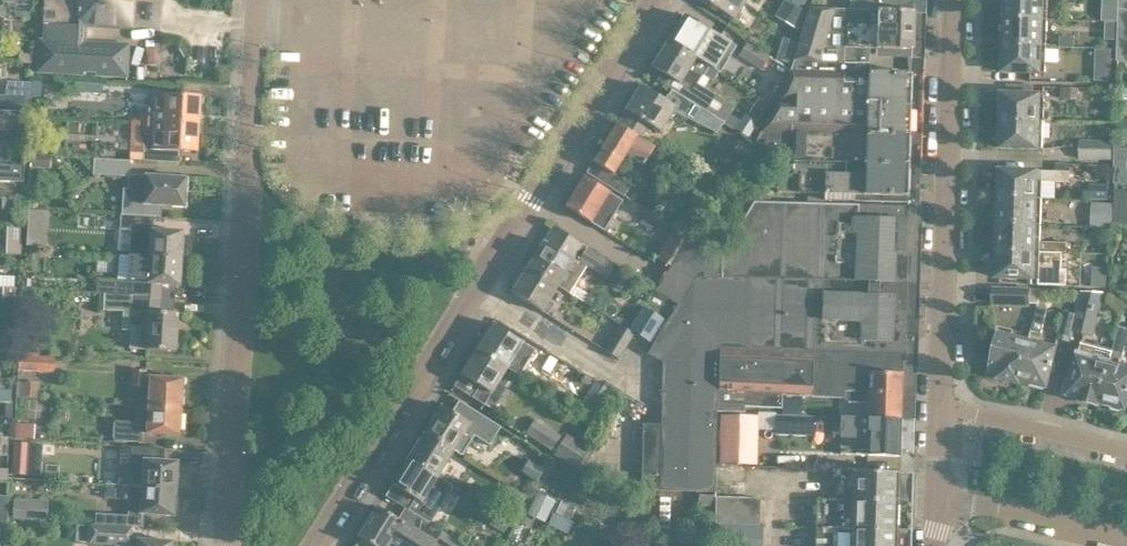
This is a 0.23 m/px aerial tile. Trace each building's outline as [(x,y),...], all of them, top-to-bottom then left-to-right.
[(134,31),(136,0),(45,0),(44,26),(46,27),(45,42),(39,42),(37,74),(83,77),(84,72),(96,73),(95,77),(127,79),(129,46),(85,44),(86,28),(134,31)] [(720,11),(734,20),(744,5),(747,0),(702,0),(720,11)] [(774,16),(793,29),(804,11),(800,8),(787,0),(784,0),(774,16)] [(912,0),(849,0),(849,9),(872,10),(911,11),(912,0)] [(1045,22),(1046,0),(1004,0),(1003,20),(1045,22)] [(1126,12),(1126,0),(1117,0),(1117,10),(1126,12)] [(912,11),(911,11),(872,10),(849,9),(809,8),(793,61),(911,65),(912,11)] [(1116,40),(1126,42),(1126,12),(1117,10),(1116,40)] [(685,15),(668,41),(696,58),(706,42),(712,32),(685,15)] [(1045,48),(1045,22),(1003,20),(1002,46),(1045,48)] [(796,42),(782,38),(775,61),(789,65),(796,42)] [(1058,48),(1072,49),(1073,38),(1058,38),(1058,48)] [(1126,64),(1126,63),(1126,42),(1116,40),(1115,63),(1126,64)] [(668,41),(652,66),(665,75),(659,84),(670,90),(721,123),(727,113),(732,105),(715,94),(707,97),(702,93),(709,81),(711,82),(717,72),(695,59),(696,58),(668,41)] [(768,56),(746,42),(736,57),(759,71),(768,56)] [(1001,73),(1043,75),(1044,75),(1044,74),(1045,48),(1002,46),(1001,73)] [(17,64),(30,65),(31,56),(17,55),(17,64)] [(793,61),(790,70),(785,86),(782,97),(761,131),(793,131),(908,136),(911,65),(793,61)] [(1109,85),(1110,65),(1092,65),(1091,84),(1109,85)] [(31,81),(30,97),(39,98),(40,82),(31,81)] [(5,97),(22,97),(21,98),(29,98),(29,84),(5,82),(5,97)] [(98,100),(99,86),(79,85),(79,99),(98,100)] [(715,133),(721,123),(670,90),(664,100),(641,85),(624,111),(615,125),(639,140),(648,126),(659,133),(672,111),(697,123),(715,133)] [(1002,95),(1001,122),(1041,124),(1043,97),(1031,96),(1032,86),(1005,85),(1005,95),(1002,95)] [(1076,100),(1076,89),(1058,89),(1058,100),(1076,100)] [(138,121),(198,124),(199,95),(164,92),(164,95),(149,94),(148,110),(139,110),(138,121)] [(21,112),(21,98),(22,97),(5,97),(0,96),(0,111),(21,112)] [(727,113),(721,123),(733,130),(739,121),(727,113)] [(1115,138),(1126,138),(1126,120),(1115,119),(1115,138)] [(142,148),(141,162),(177,164),(178,152),(196,153),(198,124),(138,121),(137,135),(142,148)] [(1001,122),(1000,149),(1040,151),(1041,124),(1001,122)] [(624,154),(642,165),(652,148),(639,140),(615,125),(614,124),(591,162),(584,174),(622,197),(629,186),(611,174),(624,154)] [(793,131),(792,162),(907,166),(908,136),(793,131)] [(1079,141),(1078,160),(1110,160),(1111,142),(1079,141)] [(94,149),(94,159),(104,159),(105,150),(94,149)] [(29,156),(29,167),(49,168),(49,157),(29,156)] [(121,188),(119,215),(142,217),(142,205),(183,208),(185,178),(142,176),(128,174),(129,160),(104,159),(94,159),(92,174),(127,176),(127,188),(121,188)] [(907,197),(907,166),(792,162),(791,175),(783,175),(774,190),(775,193),(907,197)] [(5,166),(0,166),(0,178),(23,179),(23,167),(5,166)] [(998,198),(1040,200),(1040,182),(1068,183),(1069,173),(1068,173),(1054,172),(1041,172),(999,171),(998,198)] [(584,176),(565,206),(604,230),(621,203),(608,195),(610,192),(584,176)] [(1106,201),(1106,185),(1088,185),(1087,200),(1106,201)] [(1114,206),(1111,222),(1126,225),(1126,190),(1116,188),(1114,206)] [(755,192),(755,202),(768,203),(769,193),(755,192)] [(997,225),(1039,226),(1040,200),(998,198),(997,225)] [(17,200),(1,199),(0,208),(0,210),(17,211),(17,200)] [(694,275),(720,276),(890,283),(891,283),(891,281),(902,282),(903,282),(904,261),(904,252),(901,252),(902,206),(768,203),(755,202),(721,256),(720,258),(687,237),(654,289),(677,303),(694,275)] [(1110,229),(1112,204),(1091,203),(1089,227),(1110,229)] [(143,257),(180,260),(181,232),(151,230),(152,217),(142,217),(119,215),(118,230),(130,231),(129,245),(144,246),(143,257)] [(1039,226),(997,225),(996,252),(1060,254),(1066,254),(1066,244),(1038,243),(1039,226)] [(6,227),(5,249),(21,250),(21,228),(6,227)] [(541,243),(531,259),(572,286),(584,267),(605,280),(614,266),(551,227),(541,243)] [(668,264),(685,236),(673,229),(656,257),(668,264)] [(1060,254),(996,252),(995,279),(1037,280),(1037,286),(1065,287),(1065,271),(1060,271),(1060,254)] [(104,295),(107,295),(116,296),(163,299),(164,285),(178,286),(179,282),(184,282),(185,261),(180,261),(180,260),(143,257),(128,257),(127,282),(117,281),(95,280),(95,287),(94,293),(94,294),(104,295)] [(567,294),(572,286),(531,259),(510,292),(546,315),(552,305),(547,302),(556,287),(567,294)] [(662,363),(660,425),(642,424),(640,491),(658,492),(715,493),(717,413),(717,411),(719,351),(900,356),(901,314),(902,282),(891,281),(891,283),(890,283),(720,276),(694,275),(677,303),(654,289),(653,292),(657,294),(633,334),(651,345),(646,353),(662,363)] [(1092,277),(1077,277),(1077,288),(1092,289),(1092,277)] [(1,302),(1,299),(14,300),(14,289),(0,288),(0,302),(1,302)] [(993,289),(992,306),(1028,307),(1029,290),(993,289)] [(1081,293),(1070,333),(1083,336),(1094,294),(1081,293)] [(176,315),(162,314),(163,299),(116,296),(107,295),(106,312),(130,313),(144,314),(143,332),(129,331),(127,350),(174,353),(176,315)] [(1029,385),(1028,387),(1040,390),(1041,387),(1045,388),(1056,344),(1039,339),(1040,334),(1046,310),(1035,307),(1028,336),(1017,382),(1029,385)] [(1056,340),(1067,343),(1074,315),(1063,312),(1056,340)] [(491,323),(472,354),(502,373),(514,353),(525,360),(532,349),(491,323)] [(617,359),(633,334),(620,325),(604,350),(617,359)] [(1107,357),(1094,406),(1098,407),(1098,405),(1123,412),(1126,397),(1126,367),(1118,364),(1123,345),(1126,346),(1126,344),(1126,328),(1115,325),(1107,357)] [(996,379),(1016,384),(1017,382),(1028,336),(995,327),(990,347),(993,348),(989,364),(993,365),(991,372),(997,374),(996,379)] [(1079,402),(1094,406),(1107,357),(1093,354),(1095,349),(1080,345),(1075,364),(1073,364),(1070,372),(1073,372),(1066,396),(1080,400),(1079,402)] [(742,411),(742,407),(781,409),(782,397),(843,398),(843,392),(868,393),(899,394),(900,356),(719,351),(717,411),(742,411)] [(452,385),(483,404),(492,409),(505,389),(495,383),(502,373),(472,354),(452,385)] [(38,357),(17,355),(16,370),(52,372),(53,358),(38,357)] [(145,406),(179,408),(181,380),(142,377),(142,372),(130,371),(129,388),(146,389),(145,406)] [(20,396),(37,397),(37,383),(20,382),(20,396)] [(592,383),(582,399),(598,408),(608,392),(592,383)] [(5,402),(11,403),(12,392),(0,391),(0,402),(5,402)] [(899,395),(899,394),(868,393),(843,392),(843,398),(847,402),(868,403),(867,416),(898,417),(899,395)] [(451,412),(440,405),(423,432),(456,452),(466,437),(462,435),(469,424),(474,427),(481,415),(458,401),(451,412)] [(113,422),(112,442),(140,443),(140,434),(177,436),(179,408),(145,406),(145,407),(134,407),(133,423),(113,422)] [(757,431),(757,416),(720,415),(719,464),(756,465),(757,431)] [(897,456),(898,417),(867,416),(843,415),(841,454),(897,456)] [(773,433),(792,434),(792,417),(774,416),(773,431),(773,433)] [(553,454),(562,439),(533,421),(524,435),(553,454)] [(32,440),(33,426),(14,424),(13,439),(32,440)] [(423,432),(407,458),(440,479),(456,452),(423,432)] [(562,439),(553,454),(552,456),(574,470),(587,449),(565,435),(562,439)] [(38,465),(24,464),(25,447),(11,446),(9,477),(37,478),(38,465)] [(117,485),(139,486),(174,488),(175,461),(163,461),(164,449),(120,447),(119,458),(117,485)] [(423,505),(440,479),(407,458),(383,496),(406,511),(414,499),(423,505)] [(534,483),(542,470),(527,461),(519,473),(534,483)] [(815,500),(896,502),(897,473),(831,471),(830,488),(816,487),(816,491),(810,490),(809,500),(815,500)] [(136,527),(137,515),(137,514),(172,516),(174,488),(139,486),(117,485),(104,485),(103,499),(127,501),(126,514),(94,512),(93,525),(136,527)] [(525,496),(511,488),(504,500),(518,508),(525,496)] [(544,521),(554,500),(537,492),(527,512),(544,521)] [(702,501),(708,508),(713,508),(714,499),(698,498),(698,501),(702,501)] [(12,518),(43,520),(44,500),(13,499),(12,518)] [(713,525),(754,527),(758,527),(759,500),(714,499),(713,508),(713,525)] [(555,512),(568,518),(574,506),(560,500),(555,512)] [(814,528),(895,531),(896,502),(815,500),(814,528)] [(370,545),(385,545),(388,542),(393,545),(433,545),(438,538),(451,545),(462,545),(410,513),(403,524),(376,507),(357,538),(370,545)] [(501,535),(510,522),(495,512),(486,526),(501,535)] [(580,521),(593,527),(596,522),(582,516),(580,521)] [(130,528),(75,525),(74,533),(90,534),(90,545),(109,545),(129,545),(130,528)] [(719,545),(754,545),(754,527),(713,525),(712,540),(719,541),(719,545)] [(621,538),(632,543),(637,532),(626,527),(621,538)] [(814,529),(785,528),(785,545),(805,545),(894,545),(895,531),(814,528),(814,529)]
